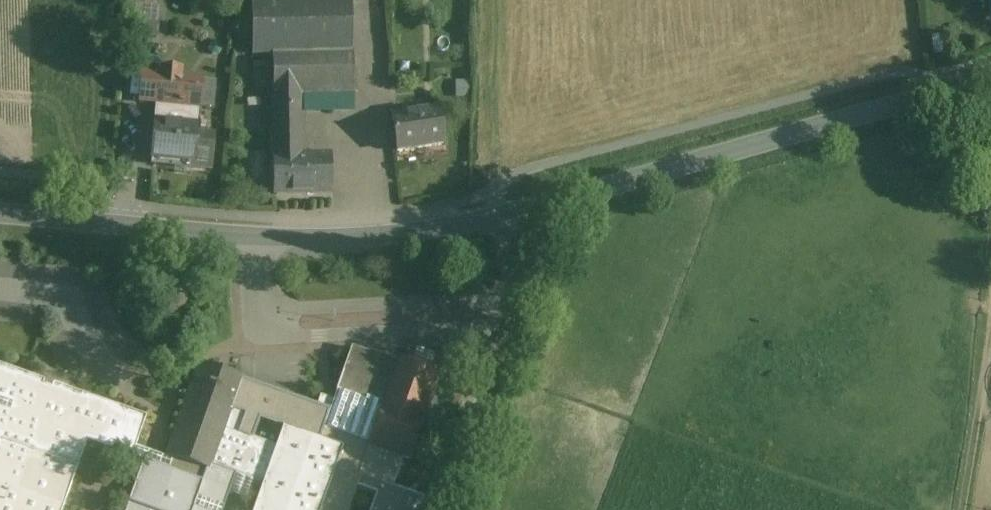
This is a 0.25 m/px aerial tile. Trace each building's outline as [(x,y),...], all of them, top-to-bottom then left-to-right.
[(252,57),(271,57),(274,194),(332,193),(331,157),(303,158),(303,108),(290,108),(289,94),(353,93),(351,0),(250,0),(252,57)] [(161,75),(143,74),(141,102),(157,103),(152,164),(210,169),(213,134),(196,133),(198,108),(210,109),(212,81),(181,78),(182,72),(162,71),(161,75)] [(440,112),(391,119),(396,154),(445,146),(440,112)] [(210,472),(212,468),(263,485),(254,509),(349,509),(357,487),(376,494),(370,509),(415,509),(420,497),(393,487),(403,459),(409,461),(438,378),(352,348),(329,414),(266,391),(267,387),(201,363),(168,457),(207,471),(210,472)] [(202,483),(207,471),(168,457),(167,459),(136,448),(147,418),(0,365),(0,509),(62,509),(87,442),(144,462),(202,483)] [(202,483),(144,462),(127,509),(193,509),(202,483)] [(109,464),(95,465),(97,484),(110,482),(109,464)]
